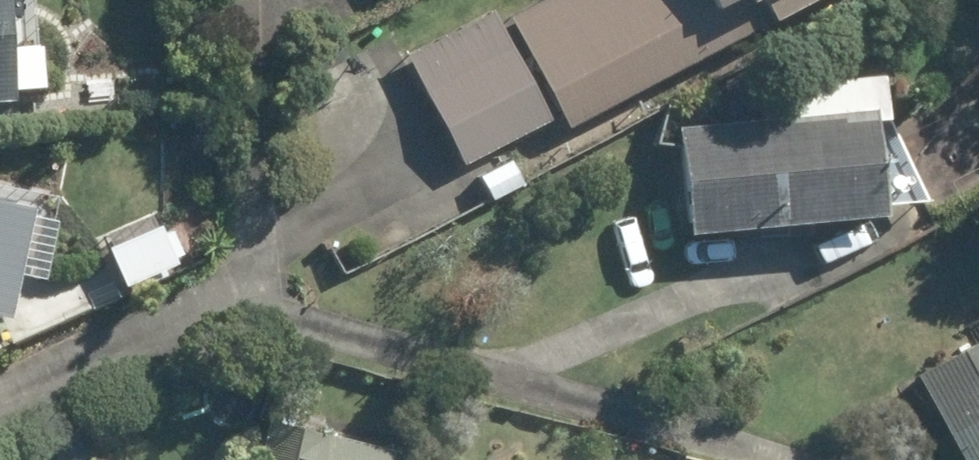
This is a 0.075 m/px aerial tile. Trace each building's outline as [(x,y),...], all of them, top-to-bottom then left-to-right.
[(12,101),(11,91),(41,88),(38,48),(35,50),(32,0),(0,0),(0,102),(12,101)] [(511,18),(570,129),(811,0),(545,0),(511,18)] [(410,58),(468,164),(553,118),(495,12),(410,58)] [(797,121),(684,131),(692,234),(888,217),(887,205),(927,201),(886,122),(882,78),(794,85),(797,121)] [(510,159),(481,177),(496,201),(525,184),(510,159)] [(184,200),(108,233),(129,281),(204,248),(184,200)] [(10,320),(19,277),(41,282),(55,218),(32,214),(33,210),(0,203),(0,318),(10,320)] [(967,459),(978,459),(978,343),(919,377),(967,459)] [(405,459),(269,422),(259,459),(404,459),(405,459)]
